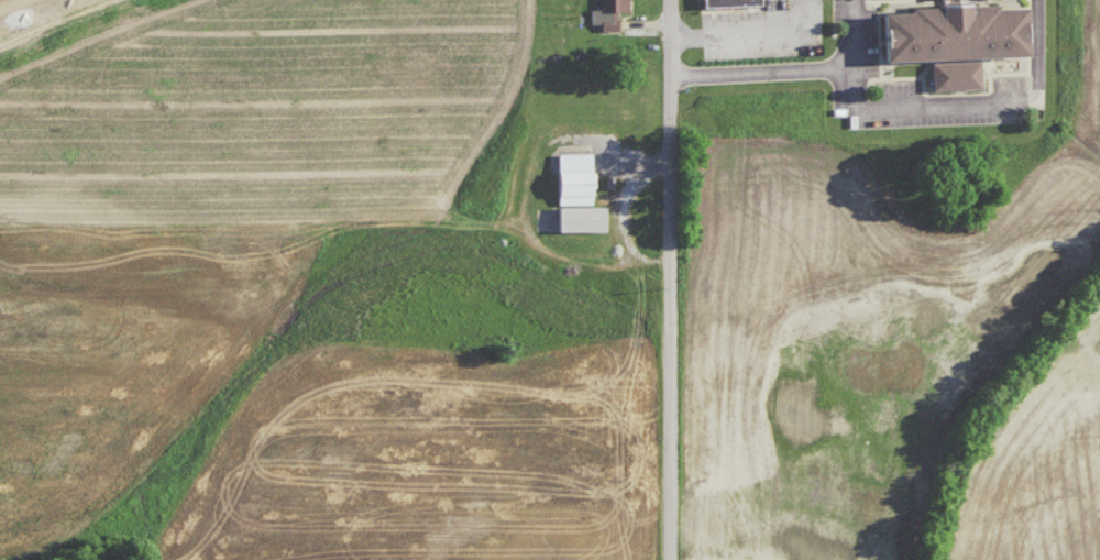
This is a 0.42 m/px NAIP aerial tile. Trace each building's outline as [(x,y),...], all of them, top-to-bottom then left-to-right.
[(596,7),(587,7),(587,21),(596,21),(597,29),(613,29),(613,9),(623,9),(623,0),(596,0),(596,7)] [(943,59),(944,89),(992,87),(990,58),(1040,56),(1037,0),(1010,0),(954,0),(924,0),(924,4),(894,6),(898,61),(943,59)] [(554,152),(556,199),(587,199),(586,151),(554,152)] [(604,173),(603,186),(610,186),(612,174),(604,173)] [(554,206),(556,229),(603,228),(603,205),(554,206)]
